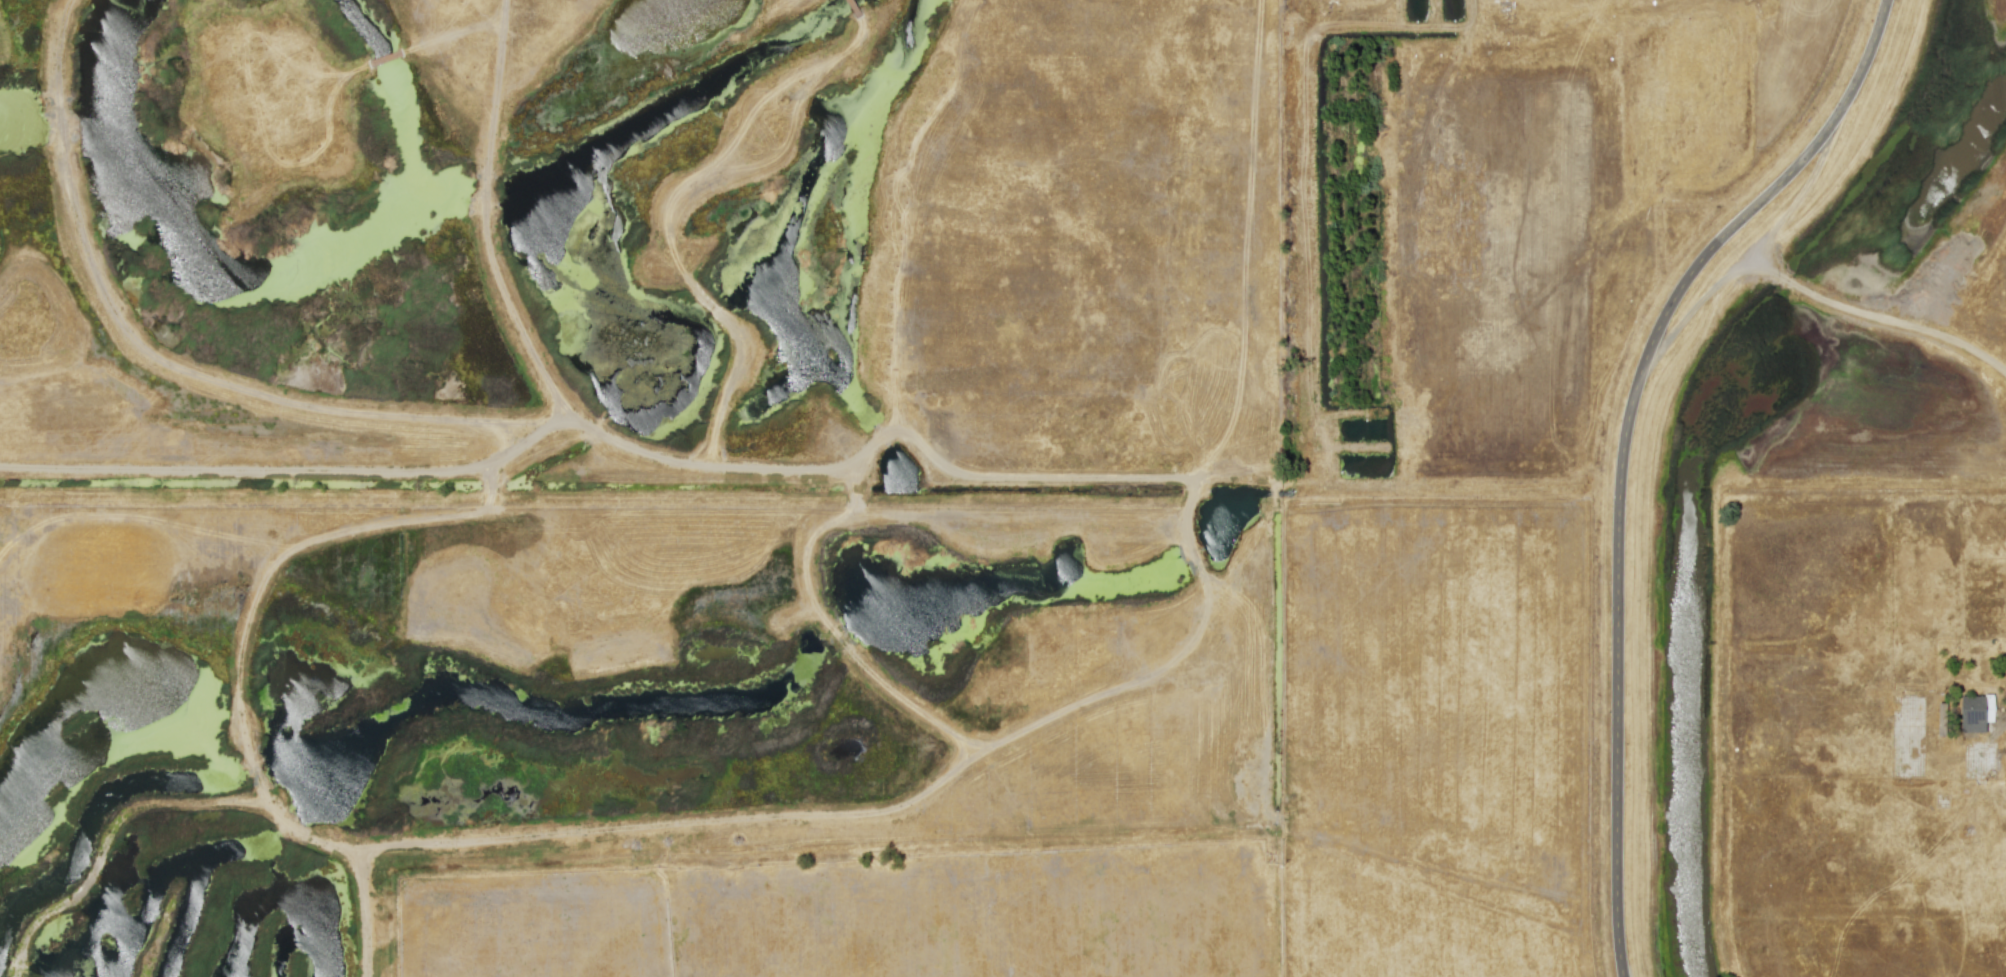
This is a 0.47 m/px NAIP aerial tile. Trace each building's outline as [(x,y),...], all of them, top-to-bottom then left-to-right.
[(1984,733),(1985,722),(1993,722),(1993,695),(1960,695),(1960,732),(1984,733)]
